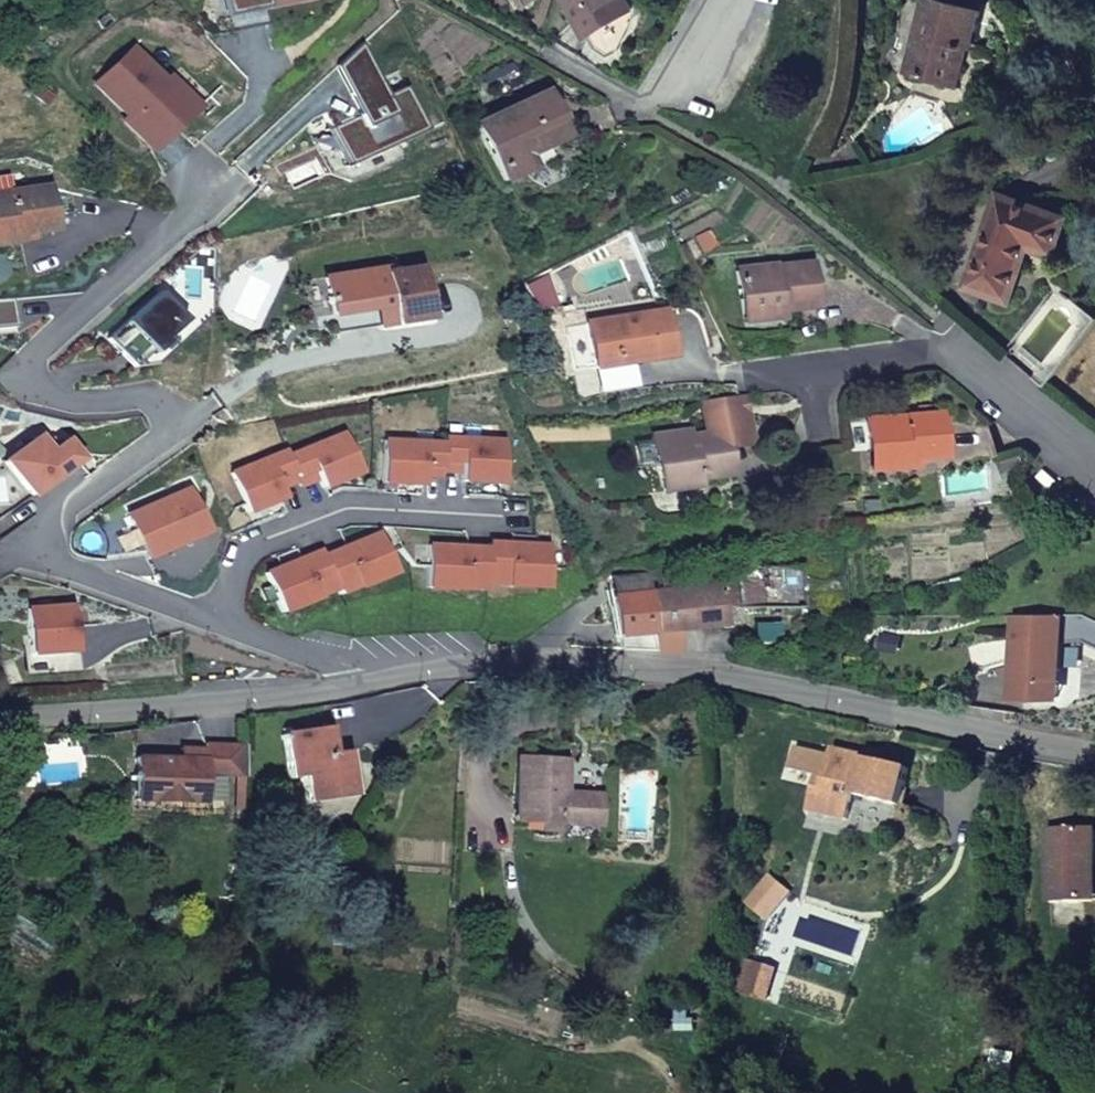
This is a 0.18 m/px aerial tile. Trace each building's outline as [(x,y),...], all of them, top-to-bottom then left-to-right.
[(268,25),(264,4),(285,0),(225,0),(233,32),(268,25)] [(588,38),(635,10),(629,0),(566,0),(588,38)] [(947,84),(957,46),(968,49),(971,49),(981,12),(935,0),(924,0),(905,72),(947,84)] [(957,46),(947,84),(957,86),(968,49),(957,46)] [(165,81),(135,48),(95,84),(125,117),(121,121),(150,151),(209,97),(181,66),(165,81)] [(358,116),(331,128),(348,166),(428,130),(408,86),(386,96),(377,77),(347,90),(358,116)] [(476,126),(503,182),(526,171),(520,158),(567,137),(548,93),(476,126)] [(0,246),(23,242),(22,234),(56,229),(50,186),(11,192),(8,174),(0,176),(0,245),(0,246)] [(1054,253),(1065,219),(1000,198),(970,286),(1009,298),(1027,244),(1054,253)] [(738,272),(742,315),(781,311),(816,308),(811,264),(738,272)] [(430,320),(427,304),(422,269),(386,274),(385,269),(327,278),(332,316),(389,308),(391,326),(430,320)] [(524,284),(536,309),(551,302),(544,274),(524,284)] [(158,292),(104,339),(118,354),(122,350),(134,364),(183,321),(158,292)] [(389,308),(332,316),(335,335),(391,326),(389,308)] [(781,311),(742,315),(743,324),(782,320),(781,311)] [(664,312),(564,328),(571,371),(634,363),(633,360),(670,354),(664,312)] [(747,395),(738,396),(703,402),(704,411),(737,407),(749,415),(747,395)] [(737,407),(704,411),(708,434),(679,439),(678,434),(654,437),(655,444),(659,465),(663,493),(701,487),(700,480),(732,475),(728,445),(753,442),(749,415),(737,407)] [(866,421),(869,453),(886,452),(888,471),(910,469),(910,461),(943,458),(939,414),(866,421)] [(288,452),(232,475),(248,514),(286,498),(282,489),(301,482),(303,487),(321,480),(324,489),(362,473),(346,434),(290,457),(288,452)] [(9,469),(11,509),(79,460),(65,441),(58,447),(49,453),(45,446),(38,437),(4,462),(9,469)] [(508,442),(447,439),(447,445),(386,442),(384,484),(425,486),(426,475),(445,477),(445,472),(465,473),(464,482),(505,485),(508,442)] [(53,440),(45,446),(49,453),(58,447),(53,440)] [(659,465),(655,444),(637,446),(640,468),(659,465)] [(886,452),(869,453),(871,472),(888,471),(886,452)] [(208,533),(188,490),(127,516),(148,559),(208,533)] [(1074,494),(1048,498),(1049,511),(1065,508),(1074,494)] [(266,575),(280,615),(320,600),(317,591),(334,582),(338,593),(339,596),(395,573),(379,534),(324,557),(322,552),(266,575)] [(489,550),(429,547),(426,589),(468,591),(468,581),(487,582),(488,577),(507,578),(506,588),(547,589),(550,547),(489,544),(489,550)] [(736,568),(736,610),(801,610),(801,568),(736,568)] [(468,581),(468,591),(487,592),(487,582),(468,581)] [(334,582),(317,591),(320,600),(338,593),(334,582)] [(658,652),(678,653),(678,632),(724,627),(720,588),(651,594),(658,652)] [(622,650),(658,652),(651,594),(616,598),(622,650)] [(71,608),(28,610),(31,655),(74,653),(71,608)] [(1060,615),(1014,616),(1014,684),(1060,684),(1060,615)] [(74,653),(31,655),(32,675),(80,672),(79,653),(74,653)] [(1060,684),(1014,684),(1014,698),(1060,698),(1060,684)] [(330,729),(287,735),(294,777),(305,775),(310,801),(354,795),(348,754),(334,756),(330,729)] [(227,781),(245,782),(247,751),(205,749),(205,754),(205,764),(180,763),(136,760),(134,804),(203,808),(205,779),(227,781)] [(852,795),(900,805),(908,771),(862,762),(863,757),(833,749),(823,790),(816,789),(811,811),(847,819),(852,795)] [(205,764),(205,754),(181,752),(180,763),(205,764)] [(598,829),(600,800),(566,797),(567,763),(521,759),(517,824),(598,829)] [(225,821),(227,781),(205,779),(203,808),(134,804),(133,816),(225,821)] [(1088,876),(1094,875),(1094,869),(1093,829),(1047,831),(1049,903),(1089,901),(1088,876)] [(767,999),(777,969),(748,961),(738,991),(767,999)]
